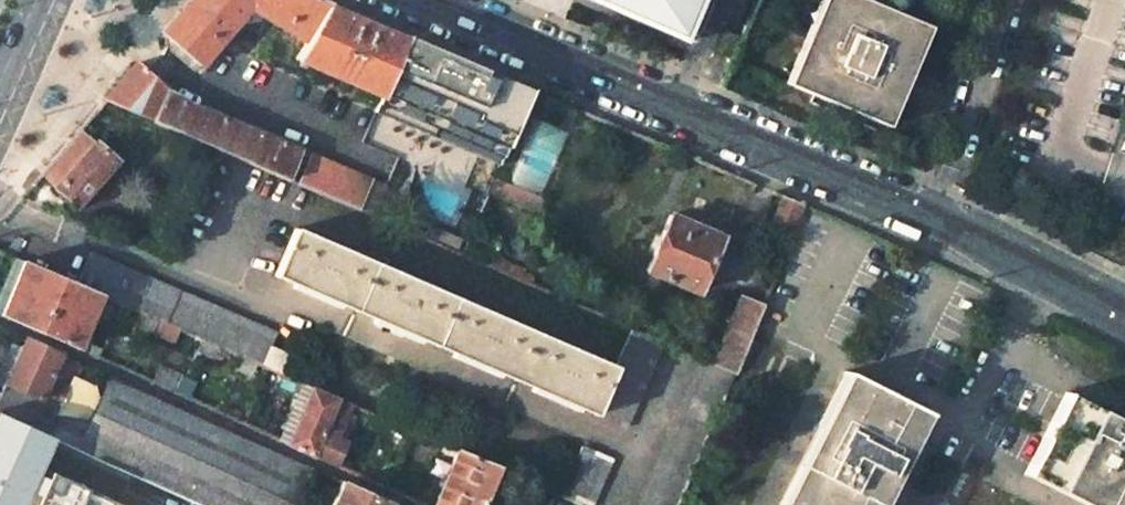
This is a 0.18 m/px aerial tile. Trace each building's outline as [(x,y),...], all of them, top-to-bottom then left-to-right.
[(323,0),(189,0),(160,34),(199,68),(249,10),(304,45),(328,7),(331,3),(323,0)] [(685,44),(695,21),(684,16),(690,0),(584,0),(685,44)] [(859,0),(827,0),(789,88),(876,125),(897,75),(918,25),(859,0)] [(364,23),(328,7),(304,45),(292,62),(375,99),(400,39),(364,23)] [(494,73),(402,33),(400,39),(375,99),(369,114),(448,148),(454,135),(476,144),(471,157),(499,169),(533,90),(494,73)] [(166,96),(135,63),(102,101),(368,217),(380,190),(304,157),(299,170),(295,167),(292,174),(285,171),(294,152),(166,96)] [(114,162),(77,130),(37,176),(47,185),(73,207),(114,162)] [(47,185),(37,176),(28,186),(38,194),(47,185)] [(802,208),(782,199),(764,239),(785,248),(802,208)] [(466,231),(434,216),(424,241),(456,255),(466,231)] [(718,239),(667,217),(655,245),(642,274),(693,295),(718,239)] [(660,344),(629,330),(611,370),(290,233),(268,278),(621,428),(660,344)] [(22,241),(17,238),(3,253),(13,258),(22,241)] [(99,295),(282,374),(288,359),(270,351),(276,338),(90,256),(77,285),(99,295)] [(523,275),(488,261),(486,268),(519,282),(522,277),(523,275)] [(23,262),(11,289),(0,313),(0,317),(74,351),(78,341),(99,295),(77,285),(23,262)] [(532,281),(522,277),(519,282),(529,287),(532,281)] [(759,308),(737,298),(708,364),(731,374),(759,308)] [(21,340),(9,367),(0,388),(0,396),(48,418),(62,390),(45,381),(57,356),(21,340)] [(92,348),(78,341),(74,351),(88,357),(92,348)] [(705,355),(699,352),(696,359),(702,362),(705,355)] [(62,390),(70,374),(101,389),(106,379),(74,364),(57,356),(45,381),(62,390)] [(0,396),(0,417),(19,425),(52,440),(196,504),(288,504),(303,468),(106,379),(101,389),(86,419),(70,428),(48,418),(0,396)] [(851,383),(789,504),(871,504),(917,415),(851,383)] [(334,397),(309,386),(283,446),(330,467),(341,442),(332,438),(339,423),(326,417),(334,397)] [(348,403),(334,397),(326,417),(339,423),(348,403)] [(1061,403),(1027,469),(1099,504),(1124,504),(1124,435),(1061,403)] [(17,463),(15,470),(11,468),(26,431),(0,421),(0,504),(123,504),(17,463)] [(592,501),(612,459),(584,446),(564,487),(592,501)] [(457,450),(432,504),(481,504),(498,468),(457,450)] [(335,483),(325,504),(382,504),(383,504),(335,483)]
